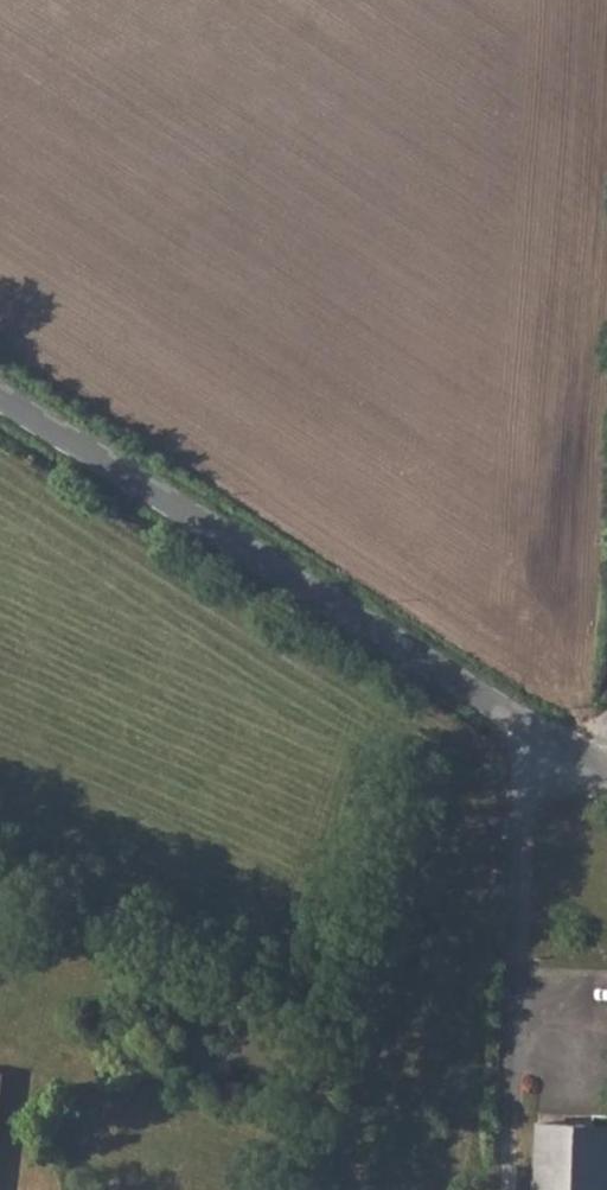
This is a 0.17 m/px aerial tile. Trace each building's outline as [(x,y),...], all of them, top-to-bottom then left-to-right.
[(592,1111),(592,1123),(538,1120),(534,1189),(606,1189),(606,1113),(592,1111)]
